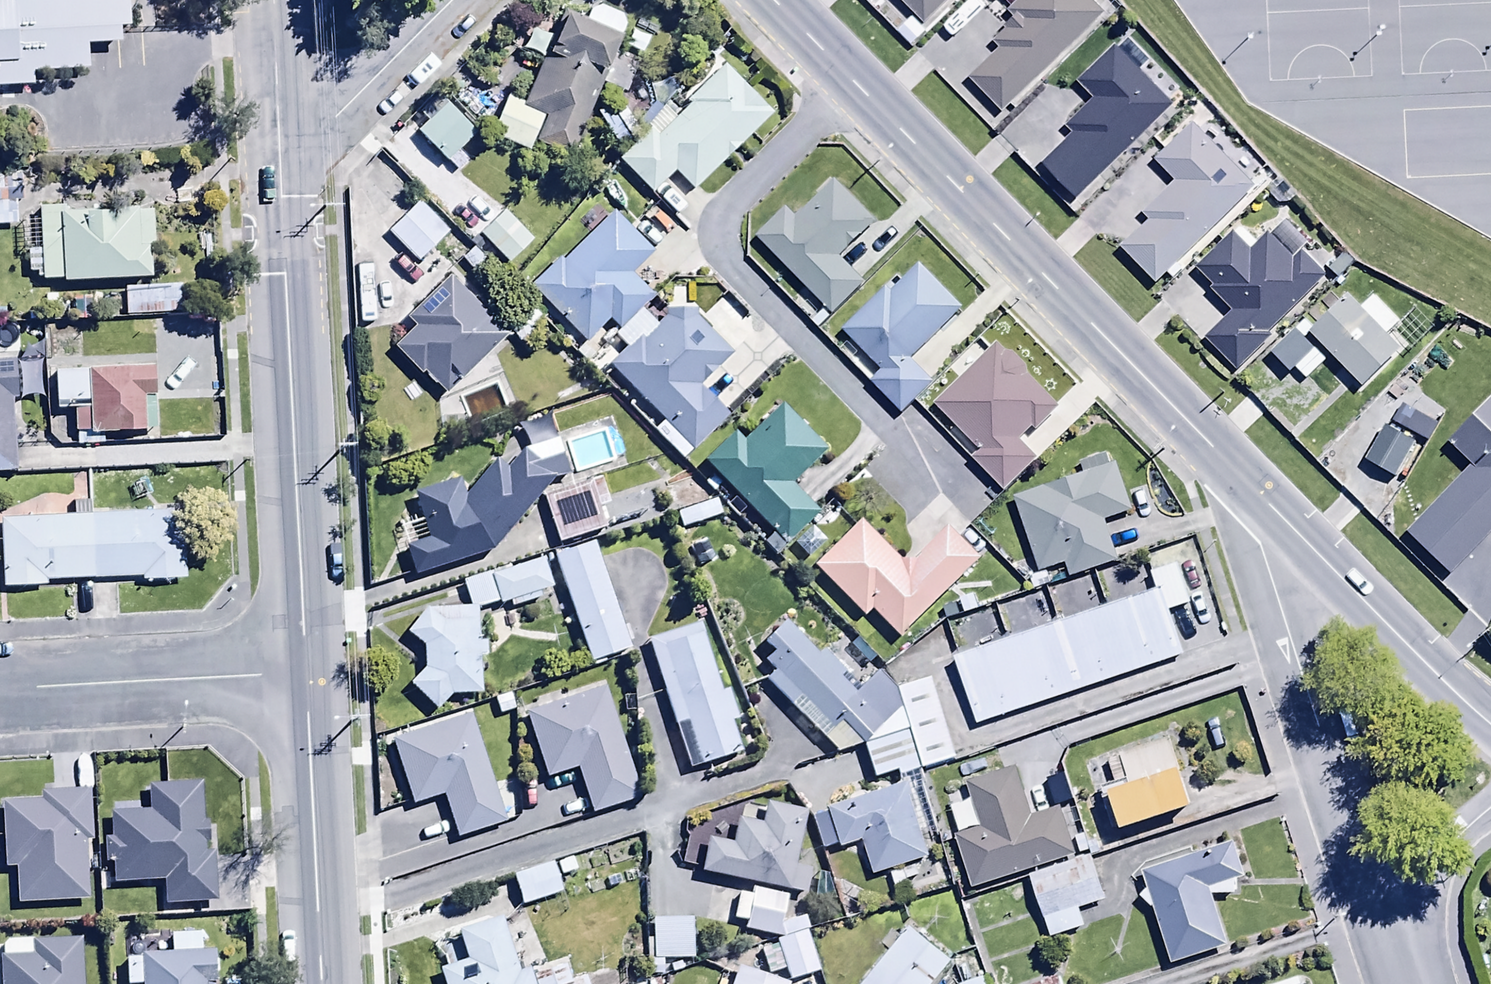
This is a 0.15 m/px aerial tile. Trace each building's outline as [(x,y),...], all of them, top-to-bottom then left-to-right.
[(25,85),(24,65),(89,64),(88,40),(118,39),(118,0),(0,0),(0,86),(25,85)] [(925,26),(950,0),(899,0),(925,26)] [(998,53),(968,81),(998,112),(1101,15),(1087,0),(1022,0),(1008,13),(1015,21),(1006,30),(1008,32),(992,47),(998,53)] [(570,159),(627,22),(591,6),(584,23),(563,14),(523,106),(506,99),(489,138),(529,154),(533,144),(570,159)] [(1071,135),(1041,165),(1075,200),(1169,107),(1111,49),(1075,84),(1092,101),(1064,128),(1071,135)] [(693,193),(770,116),(722,68),(686,104),(689,107),(656,140),(647,132),(617,162),(652,196),(674,174),(693,193)] [(446,166),(448,164),(457,172),(469,161),(460,152),(476,137),(446,105),(415,134),(446,166)] [(1146,223),(1118,250),(1154,286),(1252,190),(1190,126),(1152,162),(1174,185),(1141,217),(1146,223)] [(875,223),(835,183),(795,222),(783,210),(753,241),(830,317),(862,285),(837,260),(875,223)] [(17,227),(16,194),(0,195),(0,228),(17,227)] [(418,204),(386,235),(415,265),(447,233),(418,204)] [(59,286),(150,282),(148,248),(153,248),(151,212),(70,215),(69,208),(37,210),(40,283),(59,282),(59,286)] [(530,244),(500,215),(478,238),(507,267),(530,244)] [(606,323),(618,335),(641,313),(639,311),(652,298),(630,275),(651,254),(613,215),(563,265),(558,260),(529,289),(584,345),(606,323)] [(1271,339),(1267,335),(1322,280),(1298,255),(1306,247),(1283,224),(1257,250),(1237,230),(1194,272),(1212,289),(1208,293),(1230,315),(1202,343),(1235,375),(1271,339)] [(932,385),(910,364),(961,309),(918,268),(890,298),(884,292),(840,335),(882,375),(870,388),(901,418),(932,385)] [(484,313),(482,315),(448,280),(405,321),(413,329),(392,350),(419,378),(421,375),(443,398),(508,337),(484,313)] [(180,287),(123,289),(124,317),(181,315),(180,287)] [(1400,354),(1385,339),(1397,328),(1369,301),(1358,312),(1345,299),(1307,337),(1362,392),(1400,354)] [(510,314),(515,320),(505,328),(521,347),(545,325),(525,301),(510,314)] [(641,313),(618,335),(614,339),(625,351),(607,368),(662,426),(653,435),(681,464),(724,421),(696,392),(730,359),(688,315),(671,315),(657,329),(641,313)] [(1394,336),(1410,349),(1429,328),(1413,314),(1394,336)] [(1031,429),(1035,433),(1057,411),(994,347),(932,407),(978,455),(970,463),(1003,496),(1037,463),(1017,442),(1031,429)] [(16,401),(15,363),(0,364),(0,474),(12,474),(10,401),(16,401)] [(72,411),(73,437),(143,435),(142,410),(153,409),(151,371),(54,374),(55,412),(72,411)] [(704,465),(771,537),(762,546),(772,556),(814,518),(785,487),(821,453),(780,408),(741,444),(734,437),(704,465)] [(1395,481),(1414,446),(1419,448),(1432,425),(1413,415),(1401,437),(1384,428),(1364,464),(1395,481)] [(1458,446),(1477,465),(1424,517),(1466,559),(1490,534),(1490,426),(1485,419),(1458,446)] [(492,556),(554,482),(568,477),(558,442),(522,452),(505,472),(494,463),(462,501),(458,483),(413,496),(427,543),(404,550),(413,579),(492,556)] [(1103,522),(1130,513),(1116,469),(1014,502),(1038,575),(1065,567),(1069,581),(1117,566),(1103,522)] [(715,503),(697,491),(694,493),(688,476),(663,486),(679,531),(720,516),(715,503)] [(557,547),(600,534),(594,512),(607,508),(600,482),(543,499),(557,547)] [(141,584),(185,582),(182,515),(0,523),(0,529),(3,590),(44,588),(44,584),(141,580),(141,584)] [(911,565),(898,565),(859,525),(812,570),(861,621),(868,614),(897,644),(981,563),(948,529),(911,565)] [(591,547),(552,561),(589,669),(628,656),(591,547)] [(460,585),(467,609),(485,609),(496,606),(497,609),(510,605),(511,611),(550,601),(540,563),(460,585)] [(1177,653),(1155,586),(949,654),(971,722),(1177,653)] [(484,645),(476,646),(475,612),(420,614),(420,619),(404,638),(422,651),(423,672),(407,689),(435,715),(448,700),(479,698),(478,673),(486,672),(484,645)] [(852,692),(780,617),(749,646),(770,668),(759,677),(839,760),(900,702),(872,673),(852,692)] [(740,755),(730,725),(737,723),(727,693),(720,695),(698,627),(646,644),(673,728),(685,724),(699,768),(740,755)] [(948,750),(922,674),(895,683),(920,759),(948,750)] [(576,770),(592,818),(637,804),(602,693),(524,717),(543,780),(576,770)] [(441,797),(455,843),(503,828),(470,720),(390,745),(409,806),(441,797)] [(915,761),(904,727),(862,741),(873,775),(915,761)] [(1103,803),(1108,801),(1118,835),(1189,816),(1169,746),(1106,763),(1112,787),(1100,791),(1103,803)] [(1058,813),(1031,822),(1014,771),(966,787),(981,831),(954,840),(971,892),(1073,857),(1058,813)] [(824,812),(825,814),(809,819),(820,854),(861,842),(873,879),(926,863),(918,837),(935,831),(918,773),(898,779),(901,789),(824,812)] [(161,886),(162,909),(216,906),(213,855),(203,855),(203,846),(209,846),(208,827),(201,828),(199,786),(145,789),(146,814),(109,816),(111,842),(102,842),(103,867),(111,866),(112,889),(161,886)] [(0,808),(0,811),(4,871),(14,871),(16,906),(86,901),(84,874),(91,873),(86,793),(42,796),(43,805),(0,808)] [(705,844),(698,878),(804,898),(809,872),(791,868),(801,816),(763,808),(759,828),(735,824),(731,849),(705,844)] [(1139,900),(1154,914),(1171,969),(1228,951),(1209,890),(1241,880),(1230,846),(1141,874),(1147,892),(1139,900)] [(1049,942),(1084,931),(1078,912),(1101,905),(1089,862),(1030,879),(1049,942)] [(551,865),(510,879),(520,909),(561,895),(551,865)] [(786,899),(753,892),(751,901),(736,898),(731,924),(745,927),(743,935),(778,942),(786,899)] [(691,922),(651,923),(651,964),(691,963),(691,922)] [(465,965),(438,974),(441,983),(529,983),(527,977),(517,980),(498,923),(456,938),(465,965)] [(952,965),(909,930),(865,983),(936,983),(952,965)] [(787,983),(789,983),(816,977),(805,935),(773,944),(774,949),(759,953),(766,978),(784,973),(787,983)] [(141,963),(124,963),(125,983),(214,983),(213,958),(199,959),(198,937),(169,938),(170,959),(140,960),(141,963)] [(78,942),(1,947),(4,983),(81,983),(78,942)] [(734,973),(731,983),(768,983),(734,973)] [(566,975),(536,983),(568,983),(566,975)]
